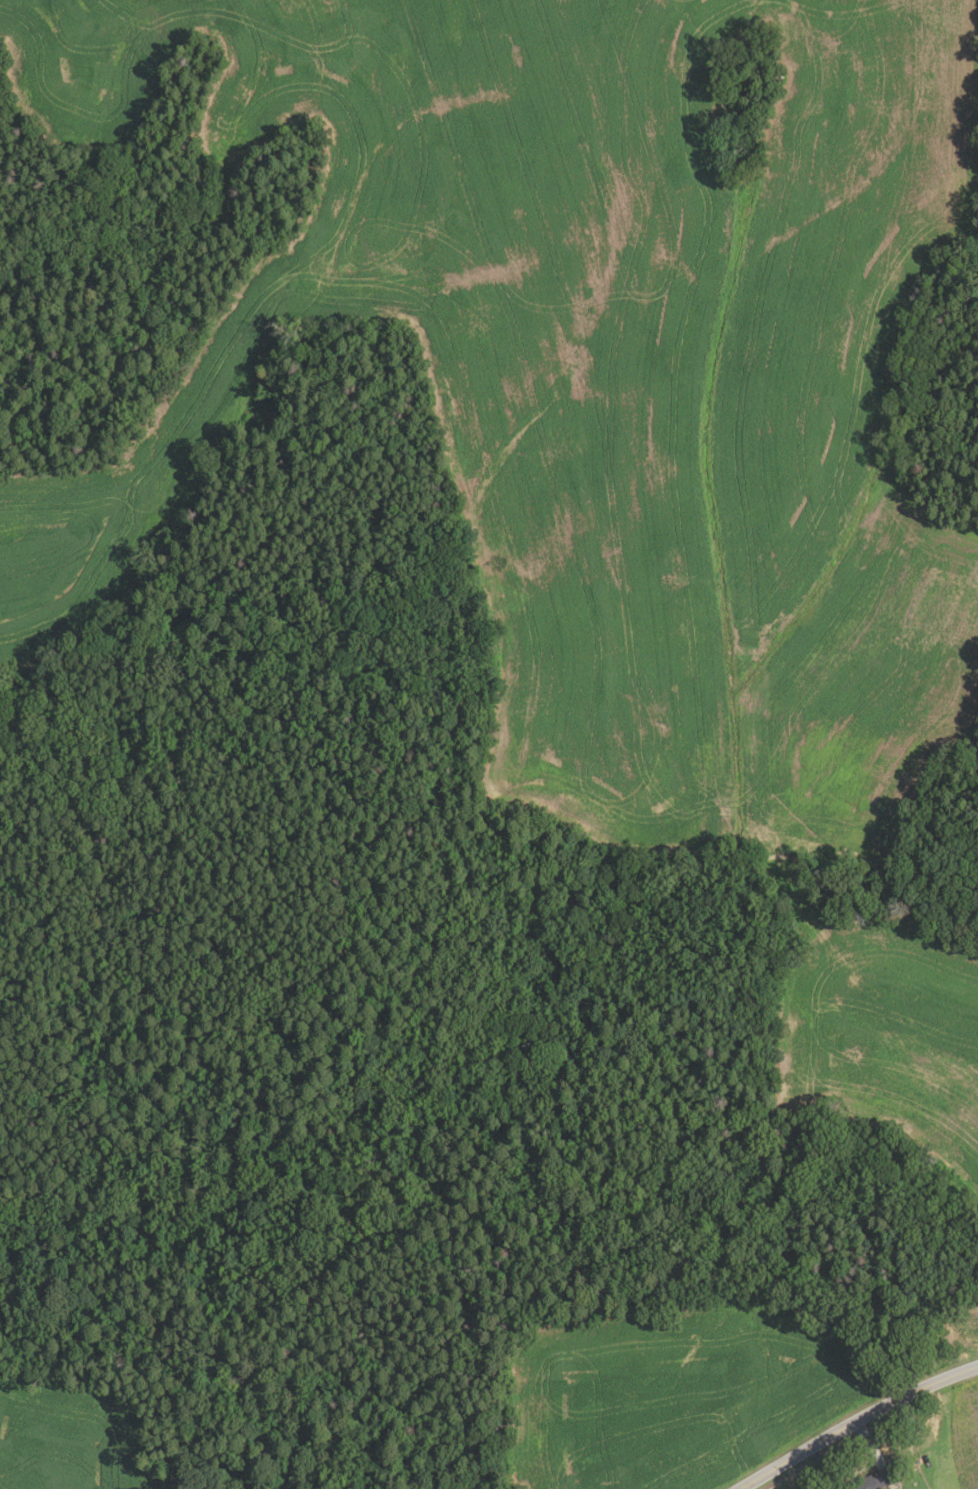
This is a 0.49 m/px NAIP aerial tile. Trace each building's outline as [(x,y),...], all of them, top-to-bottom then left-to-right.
[(897,1485),(889,1466),(841,1486),(842,1488),(888,1488),(897,1485)]
